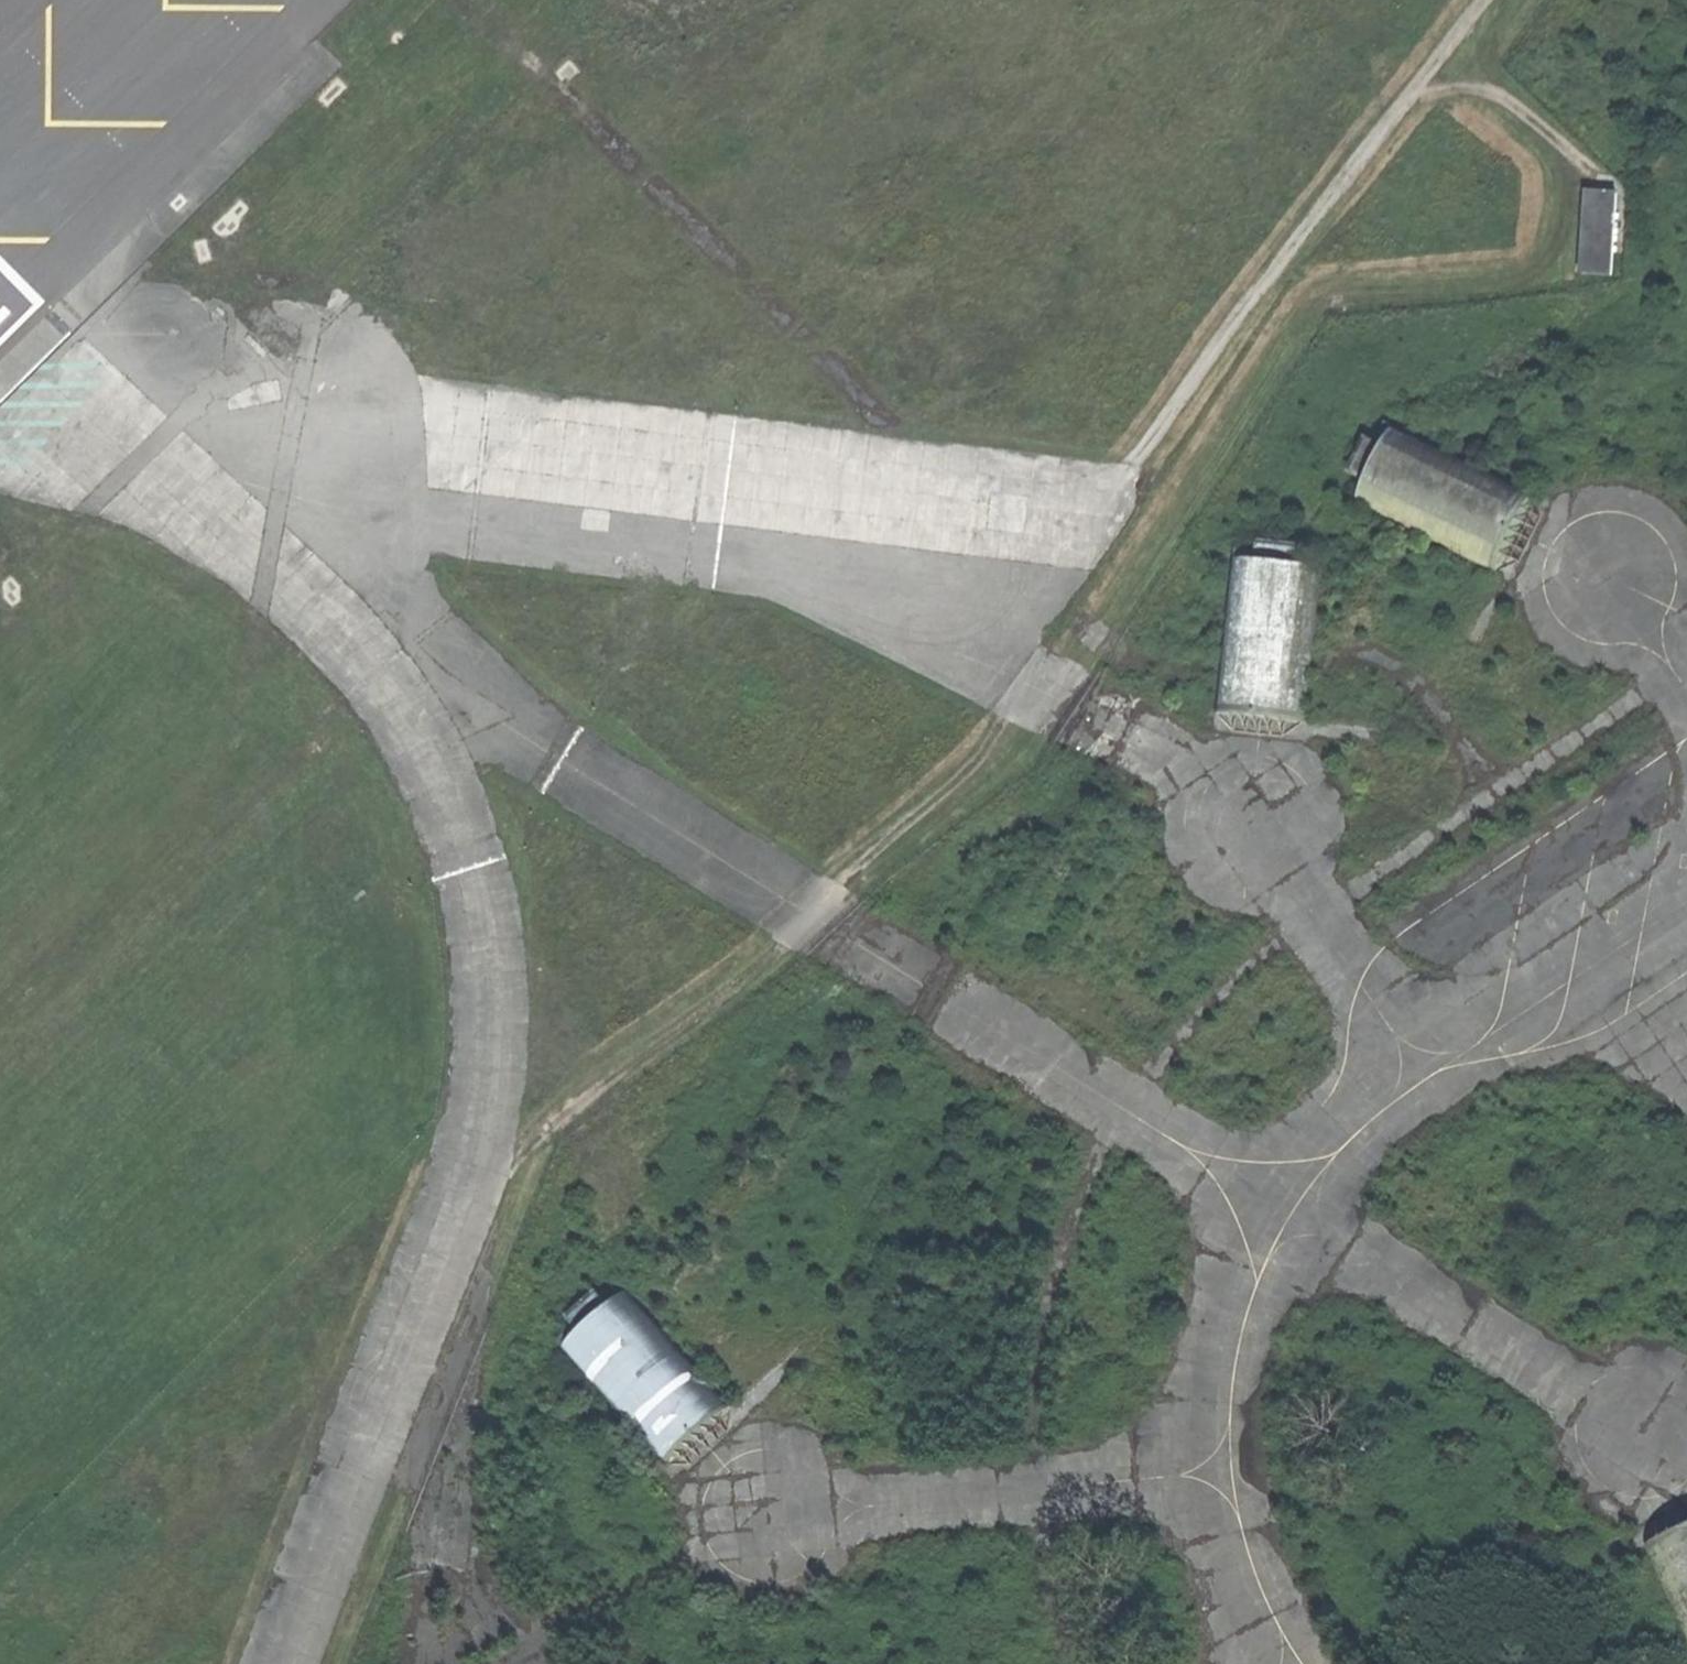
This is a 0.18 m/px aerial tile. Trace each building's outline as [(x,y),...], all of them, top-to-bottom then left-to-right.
[(1622,198),(1587,195),(1581,275),(1615,276),(1622,198)] [(1499,572),(1538,491),(1399,426),(1359,506),(1499,572)] [(1221,714),(1309,722),(1325,568),(1238,562),(1221,714)] [(669,1464),(735,1407),(633,1291),(568,1348),(669,1464)] [(1649,1549),(1686,1628),(1686,1531),(1649,1549)]
